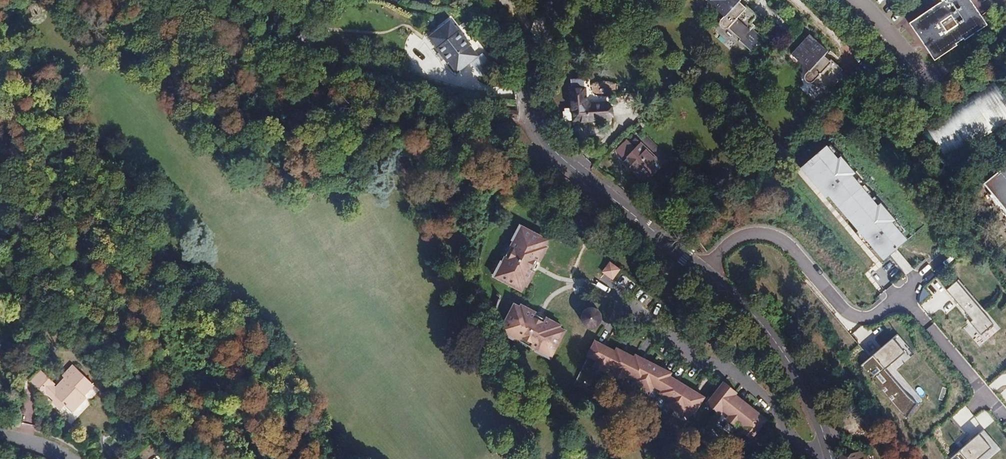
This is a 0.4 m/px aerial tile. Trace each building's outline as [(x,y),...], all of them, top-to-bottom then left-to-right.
[(706,0),(724,17),(722,20),(720,22),(721,25),(721,26),(724,28),(726,28),(728,27),(741,39),(739,40),(750,51),(762,37),(751,27),(753,25),(749,23),(755,16),(757,15),(747,6),(744,9),(737,3),(740,0),(706,0)] [(968,0),(946,0),(943,2),(912,23),(935,57),(984,24),(968,0)] [(760,21),(755,16),(749,23),(753,25),(755,27),(760,21)] [(450,20),(429,37),(437,47),(436,48),(439,52),(445,59),(448,63),(449,62),(457,73),(478,56),(470,46),(471,45),(460,30),(459,30),(450,20)] [(840,72),(839,71),(841,69),(832,61),(829,64),(822,58),(828,51),(809,33),(791,54),(809,71),(806,74),(806,75),(805,77),(805,78),(806,80),(808,81),(811,82),(812,81),(813,80),(826,92),(838,79),(835,77),(840,72)] [(844,76),(840,72),(835,77),(838,79),(840,81),(844,76)] [(587,95),(572,96),(573,108),(573,120),(573,121),(610,119),(608,104),(612,103),(612,98),(599,98),(597,98),(596,98),(592,94),(591,90),(586,90),(587,95)] [(573,120),(573,108),(564,108),(565,111),(563,111),(563,119),(565,119),(567,121),(573,120)] [(640,142),(623,161),(646,183),(643,186),(648,191),(656,182),(652,177),(663,165),(640,142)] [(845,162),(832,147),(804,171),(887,266),(915,242),(900,225),(903,222),(888,204),(885,207),(860,179),(863,176),(849,159),(845,162)] [(984,185),(1005,212),(1005,167),(984,185)] [(548,240),(520,225),(512,240),(514,241),(502,262),(501,262),(493,276),(521,291),(524,285),(527,286),(534,271),(530,269),(534,263),(536,264),(538,261),(539,262),(547,247),(545,246),(548,240)] [(530,269),(534,271),(539,262),(538,261),(536,264),(534,263),(530,269)] [(612,261),(604,272),(615,281),(623,270),(612,261)] [(953,281),(943,290),(970,320),(966,323),(979,337),(992,325),(953,281)] [(536,351),(551,359),(565,331),(559,328),(560,326),(546,318),(545,319),(542,318),(540,320),(534,317),(536,313),(521,305),(520,307),(514,304),(500,332),(514,340),(515,339),(537,350),(536,351)] [(591,308),(588,309),(586,310),(584,312),(583,313),(582,316),(582,319),(582,320),(584,323),(585,325),(586,326),(588,327),(590,328),(594,327),(597,326),(599,324),(600,323),(602,319),(602,315),(600,313),(599,311),(597,309),(595,308),(591,308)] [(914,355),(898,337),(864,367),(908,417),(925,402),(897,370),(914,355)] [(603,345),(595,341),(587,356),(596,360),(593,366),(605,372),(608,366),(615,370),(613,375),(623,380),(627,373),(635,378),(633,383),(651,393),(654,387),(661,391),(660,394),(661,395),(658,400),(675,410),(679,405),(687,410),(695,396),(675,384),(677,381),(670,376),(672,373),(664,369),(662,373),(641,362),(643,359),(635,355),(632,361),(622,355),(624,352),(616,348),(615,351),(613,355),(601,349),(603,345)] [(615,351),(603,345),(601,349),(613,355),(615,351)] [(632,361),(634,357),(624,352),(622,355),(632,361)] [(662,373),(664,369),(643,359),(641,362),(662,373)] [(61,410),(65,405),(73,412),(86,397),(84,395),(94,385),(73,365),(63,376),(65,378),(60,383),(62,385),(57,389),(53,385),(55,383),(42,370),(31,382),(45,395),(47,393),(54,400),(52,401),(61,410)] [(675,384),(695,396),(698,393),(677,381),(675,384)] [(721,391),(710,406),(720,414),(723,410),(729,415),(725,419),(734,426),(737,421),(745,427),(742,431),(751,439),(764,423),(755,415),(757,412),(751,407),(748,410),(739,403),(742,399),(736,395),(737,392),(724,382),(718,388),(721,391)] [(721,391),(718,388),(706,403),(710,406),(721,391)] [(751,407),(742,399),(739,403),(748,410),(751,407)] [(978,408),(986,406),(985,399),(976,401),(978,408)] [(757,412),(755,415),(764,423),(767,419),(757,412)] [(982,431),(950,458),(985,458),(997,449),(982,431)] [(865,449),(852,452),(853,455),(840,458),(868,458),(865,449)]
